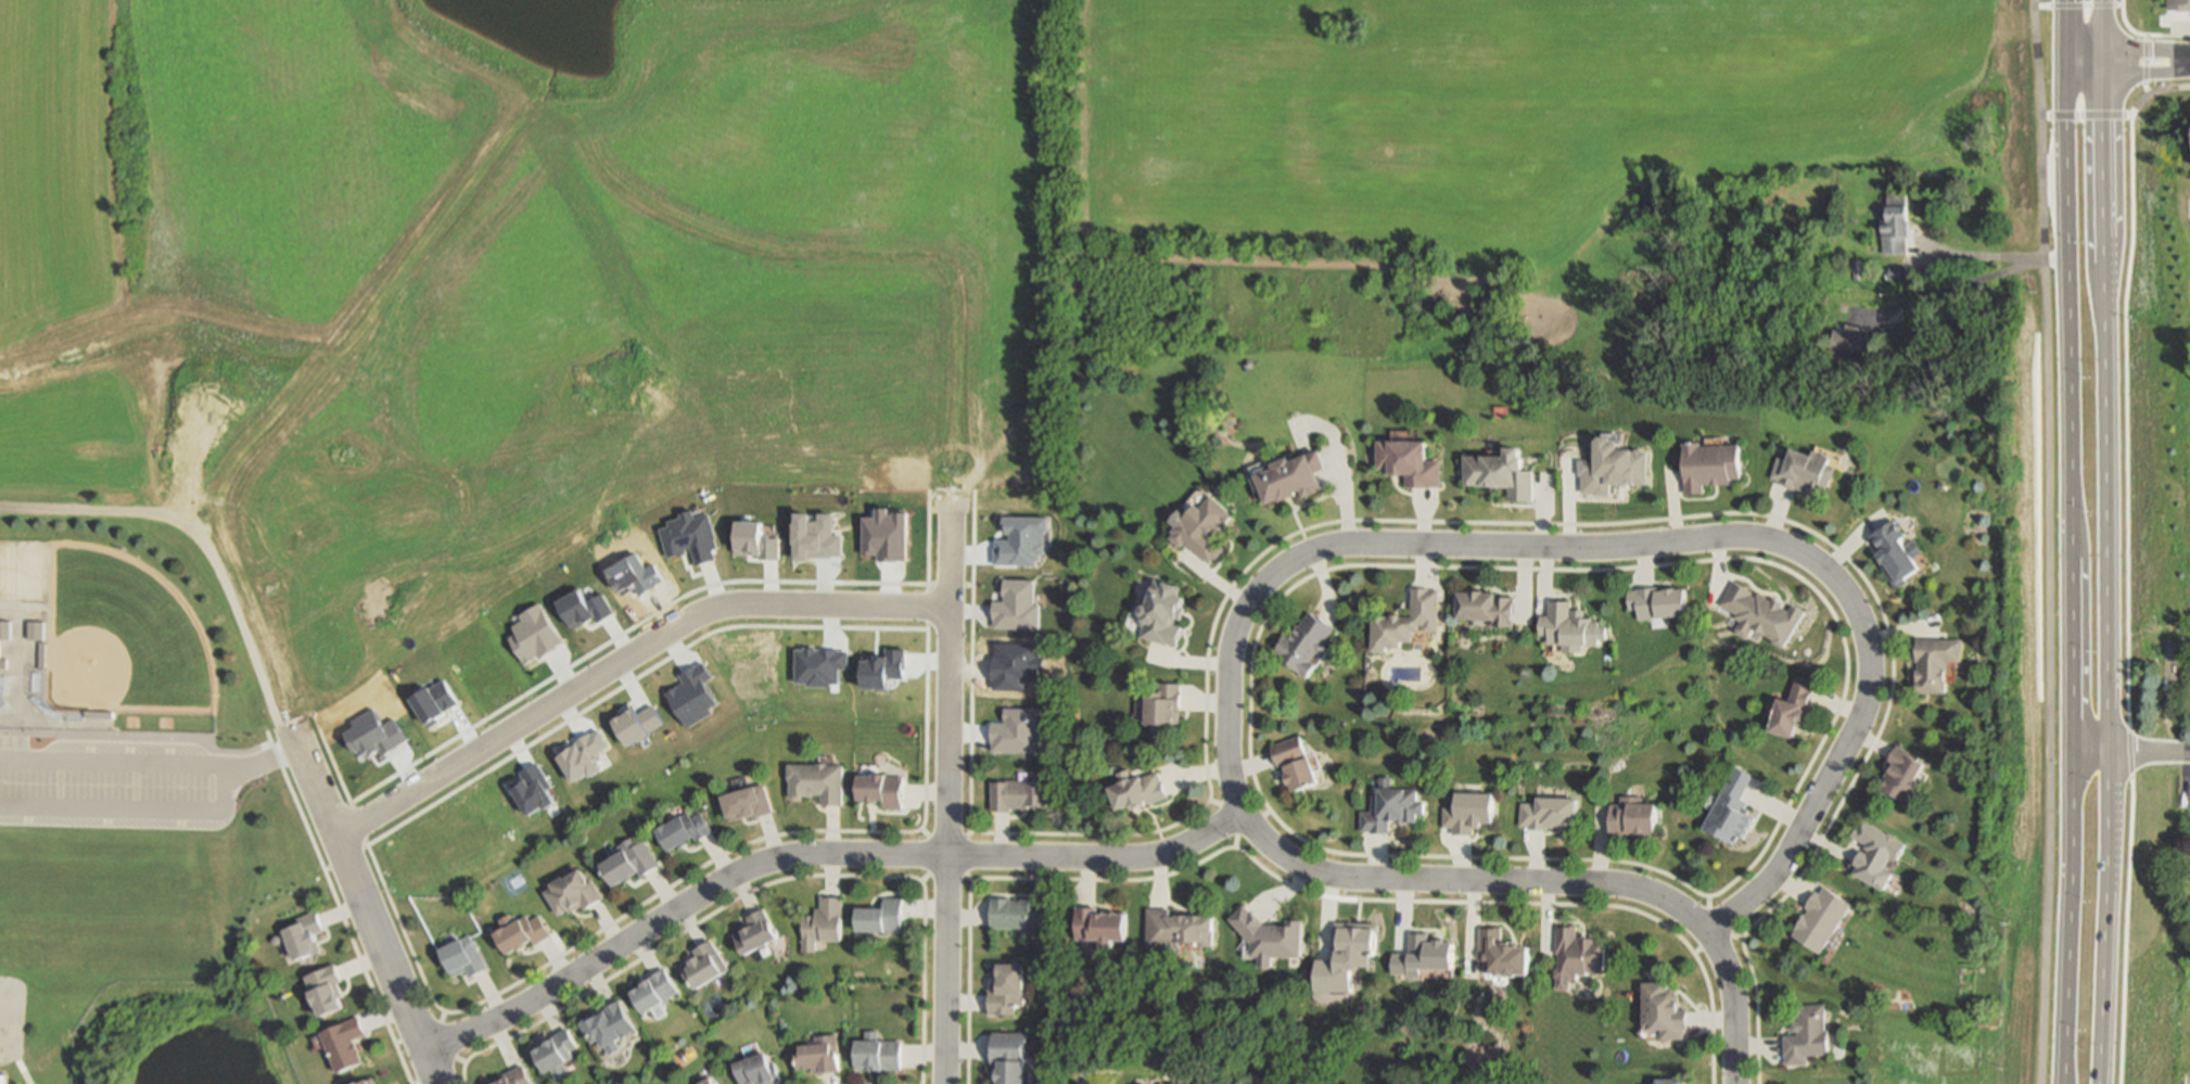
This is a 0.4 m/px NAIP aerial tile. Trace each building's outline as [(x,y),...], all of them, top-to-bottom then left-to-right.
[(2165,10),(2166,0),(2189,0),(2189,3),(2189,10),(2165,10)] [(1888,194),(1908,194),(1907,239),(1906,239),(1906,254),(1883,253),(1883,227),(1888,227),(1888,194)] [(1861,259),(1862,280),(1854,280),(1852,259),(1861,259)] [(1888,267),(1905,266),(1906,278),(1889,280),(1888,267)] [(1871,330),(1862,358),(1831,349),(1837,329),(1847,332),(1849,323),(1871,330)] [(1648,450),(1647,483),(1628,483),(1628,486),(1612,485),(1612,495),(1595,494),(1595,492),(1581,492),(1582,474),(1580,474),(1580,459),(1596,459),(1597,438),(1619,438),(1619,450),(1648,450)] [(1444,459),(1444,488),(1410,487),(1410,474),(1393,473),(1393,467),(1382,467),(1383,439),(1426,441),(1426,458),(1444,459)] [(1684,442),(1702,441),(1702,446),(1741,444),(1742,476),(1730,476),(1730,482),(1704,483),(1705,493),(1688,494),(1684,442)] [(1535,470),(1535,501),(1511,501),(1512,487),(1467,486),(1468,455),(1491,455),(1491,447),(1523,447),(1521,470),(1535,470)] [(1773,475),(1780,457),(1788,460),(1793,447),(1813,456),(1816,449),(1833,456),(1831,462),(1839,466),(1834,479),(1832,479),(1829,487),(1826,486),(1822,498),(1805,490),(1805,489),(1797,486),(1796,490),(1779,484),(1781,479),(1773,475)] [(1323,448),(1329,468),(1320,471),(1326,488),(1307,496),(1304,490),(1270,502),(1264,488),(1258,489),(1252,473),(1323,448)] [(1209,562),(1186,541),(1182,547),(1171,538),(1175,533),(1173,531),(1177,526),(1171,521),(1182,510),(1187,515),(1198,503),(1202,507),(1211,496),(1233,514),(1217,532),(1213,528),(1208,535),(1222,547),(1209,562)] [(669,559),(659,528),(670,525),(667,521),(680,517),(678,511),(693,507),(697,517),(710,512),(720,547),(713,549),(716,560),(698,565),(692,547),(686,549),(687,552),(669,559)] [(864,517),(878,517),(878,507),(889,508),(889,514),(895,514),(895,512),(908,512),(907,560),(879,560),(879,554),(864,554),(864,517)] [(797,558),(798,512),(813,513),(813,521),(820,521),(820,513),(836,513),(835,534),(844,534),(843,559),(797,558)] [(995,564),(995,539),(1011,539),(1011,534),(1007,533),(1007,517),(1046,519),(1045,554),(1041,554),(1041,561),(1036,561),(1036,565),(995,564)] [(1872,535),(1895,519),(1907,535),(1900,539),(1921,569),(1907,577),(1909,581),(1899,588),(1877,557),(1884,552),(1872,535)] [(739,522),(765,522),(765,537),(782,538),(781,561),(760,560),(761,554),(738,553),(739,522)] [(608,570),(636,552),(647,570),(655,564),(664,581),(640,594),(637,588),(623,596),(608,570)] [(1176,647),(1142,636),(1146,620),(1141,618),(1154,577),(1181,586),(1177,597),(1183,598),(1180,610),(1184,611),(1182,620),(1175,617),(1173,624),(1182,627),(1176,647)] [(1006,601),(1006,581),(1034,581),(1034,604),(1040,604),(1040,629),(994,628),(995,601),(1006,601)] [(1807,612),(1787,646),(1754,628),(1748,639),(1736,633),(1744,620),(1737,616),(1739,613),(1722,604),(1735,581),(1755,591),(1753,594),(1757,596),(1759,592),(1773,601),(1775,597),(1785,602),(1784,604),(1792,609),(1794,604),(1807,612)] [(1375,616),(1413,615),(1412,587),(1430,586),(1430,589),(1439,589),(1440,630),(1425,630),(1424,623),(1419,623),(1419,629),(1414,629),(1414,639),(1402,640),(1402,647),(1387,647),(1388,650),(1376,650),(1375,616)] [(1628,589),(1660,586),(1661,591),(1685,588),(1688,614),(1640,620),(1639,609),(1630,609),(1628,589)] [(558,601),(582,588),(589,601),(603,592),(615,613),(599,623),(596,617),(575,630),(558,601)] [(1460,590),(1497,591),(1497,595),(1515,595),(1514,626),(1497,626),(1497,620),(1460,618),(1460,590)] [(1541,613),(1550,613),(1550,600),(1569,601),(1568,610),(1582,610),(1582,616),(1592,617),(1592,620),(1599,620),(1599,626),(1607,626),(1606,639),(1600,639),(1600,643),(1583,643),(1583,652),(1562,652),(1562,643),(1548,643),(1549,634),(1541,634),(1541,613)] [(520,615),(540,603),(563,642),(525,664),(509,637),(517,633),(512,625),(523,620),(520,615)] [(1311,611),(1335,626),(1324,642),(1328,646),(1323,654),(1317,651),(1311,661),(1316,664),(1309,676),(1274,653),(1288,632),(1295,636),(1311,611)] [(11,640),(11,621),(0,621),(0,639),(11,640)] [(29,621),(28,639),(43,640),(44,621),(29,621)] [(1917,638),(1962,638),(1963,661),(1947,661),(1947,692),(1917,692),(1917,638)] [(994,689),(1024,690),(1024,679),(1039,680),(1039,645),(994,643),(994,689)] [(794,684),(797,647),(850,649),(849,669),(840,669),(839,686),(794,684)] [(864,656),(887,658),(887,648),(906,648),(905,678),(889,678),(889,688),(863,688),(864,656)] [(704,660),(715,677),(706,683),(721,704),(689,725),(669,693),(686,681),(682,675),(704,660)] [(1813,679),(1811,690),(1812,690),(1805,725),(1799,724),(1796,736),(1771,731),(1779,699),(1790,701),(1795,676),(1813,679)] [(411,699),(445,678),(461,703),(428,724),(411,699)] [(1159,683),(1180,684),(1177,724),(1170,724),(1169,737),(1151,736),(1153,726),(1147,726),(1148,693),(1159,694),(1159,683)] [(614,720),(636,707),(640,714),(654,705),(665,725),(629,747),(614,720)] [(344,731),(354,725),(351,720),(373,706),(384,724),(394,717),(408,739),(384,754),(381,750),(372,755),(370,752),(366,754),(361,748),(356,751),(344,731)] [(992,723),(1005,723),(1006,709),(1039,709),(1036,752),(991,751),(992,723)] [(558,756),(577,744),(575,742),(600,727),(612,747),(596,756),(603,769),(590,777),(589,774),(574,782),(558,756)] [(1272,745),(1303,736),(1319,782),(1295,790),(1286,763),(1278,765),(1272,745)] [(1896,744),(1927,763),(1911,792),(1908,790),(1901,801),(1881,789),(1886,779),(1883,777),(1890,764),(1887,762),(1896,744)] [(510,785),(523,776),(522,773),(538,763),(553,787),(548,790),(557,803),(545,811),(543,806),(529,815),(510,785)] [(791,763),(843,764),(843,805),(824,805),(824,794),(813,794),(813,798),(792,798),(792,779),(791,779),(791,763)] [(1736,767),(1753,776),(1741,798),(1747,802),(1746,805),(1750,807),(1748,812),(1754,815),(1742,838),(1737,836),(1733,843),(1704,827),(1736,767)] [(1157,769),(1169,794),(1139,808),(1136,803),(1121,811),(1110,788),(1121,782),(1117,775),(1129,768),(1134,779),(1157,769)] [(904,776),(904,808),(886,808),(886,801),(861,801),(861,776),(904,776)] [(1362,830),(1363,811),(1374,811),(1375,789),(1382,789),(1382,777),(1392,777),(1392,789),(1419,789),(1418,801),(1427,801),(1426,814),(1418,814),(1418,821),(1392,821),(1392,831),(1362,830)] [(1047,783),(1046,808),(1011,807),(1011,812),(992,811),(993,781),(1047,783)] [(767,783),(775,812),(749,819),(748,816),(733,820),(726,795),(767,783)] [(1495,793),(1494,822),(1489,822),(1486,827),(1476,826),(1476,833),(1455,832),(1455,826),(1444,826),(1444,806),(1457,806),(1457,792),(1495,793)] [(1655,836),(1609,834),(1610,805),(1620,805),(1621,794),(1643,795),(1642,803),(1656,803),(1655,836)] [(1578,798),(1579,825),(1548,825),(1548,830),(1531,830),(1531,826),(1523,826),(1523,802),(1538,802),(1538,798),(1578,798)] [(703,813),(715,831),(699,842),(696,838),(674,852),(661,831),(686,816),(686,815),(691,812),(695,817),(703,813)] [(1862,818),(1906,843),(1897,858),(1892,855),(1884,868),(1894,872),(1884,890),(1852,872),(1856,866),(1852,864),(1864,843),(1851,837),(1862,818)] [(647,840),(661,865),(641,876),(639,871),(615,885),(603,864),(615,857),(611,851),(635,837),(639,844),(647,840)] [(560,916),(544,890),(564,878),(565,879),(581,869),(588,881),(591,878),(603,897),(584,908),(581,903),(560,916)] [(1823,887),(1850,903),(1820,952),(1792,933),(1807,908),(1805,907),(1815,891),(1819,894),(1823,887)] [(843,896),(841,941),(817,940),(817,951),(803,951),(804,915),(816,916),(816,908),(822,908),(823,895),(843,896)] [(902,896),(902,932),(858,931),(860,907),(886,907),(886,896),(902,896)] [(1051,898),(1051,928),(1042,928),(1042,935),(1029,935),(1029,926),(992,926),(992,898),(1051,898)] [(1303,920),(1303,956),(1275,956),(1275,966),(1262,966),(1262,957),(1253,957),(1255,943),(1232,918),(1246,904),(1265,923),(1285,923),(1285,919),(1303,920)] [(1128,913),(1128,941),(1110,942),(1110,947),(1103,947),(1103,941),(1077,941),(1075,906),(1098,905),(1098,913),(1128,913)] [(762,908),(778,936),(746,956),(733,934),(747,926),(743,919),(762,908)] [(1215,946),(1183,946),(1183,958),(1167,958),(1167,947),(1147,946),(1148,908),(1172,908),(1171,917),(1217,917),(1215,946)] [(298,959),(287,930),(304,922),(302,917),(318,909),(327,931),(319,934),(324,948),(298,959)] [(538,915),(549,934),(531,944),(527,940),(505,953),(494,932),(524,915),(529,921),(538,915)] [(1378,922),(1377,970),(1355,970),(1355,992),(1320,991),(1320,958),(1336,959),(1337,921),(1378,922)] [(1607,940),(1606,973),(1591,972),(1591,974),(1581,974),(1580,980),(1575,979),(1574,990),(1558,989),(1561,962),(1563,962),(1564,952),(1558,952),(1561,922),(1580,923),(1579,938),(1607,940)] [(1532,945),(1531,974),(1494,973),(1494,969),(1485,969),(1485,956),(1481,956),(1482,926),(1507,927),(1507,944),(1532,945)] [(1457,942),(1456,969),(1424,968),(1423,978),(1411,978),(1411,973),(1395,973),(1395,952),(1411,953),(1411,932),(1431,932),(1431,942),(1457,942)] [(468,934),(486,968),(470,977),(466,969),(454,975),(440,949),(468,934)] [(711,939),(729,968),(696,990),(686,972),(690,969),(689,967),(693,965),(690,961),(697,957),(692,949),(711,939)] [(308,975),(338,962),(346,982),(342,983),(352,1007),(327,1018),(308,975)] [(998,965),(1024,966),(1023,993),(1024,993),(1024,1005),(1016,1005),(1016,1015),(989,1013),(989,990),(994,991),(994,973),(998,973),(998,965)] [(663,968),(677,992),(642,1012),(628,989),(663,968)] [(1684,1037),(1664,1038),(1664,1032),(1657,1032),(1657,1028),(1646,1028),(1644,982),(1668,981),(1668,991),(1678,991),(1678,1009),(1688,1009),(1689,1028),(1684,1028),(1684,1037)] [(616,999),(634,1030),(615,1041),(620,1048),(608,1055),(599,1040),(593,1044),(580,1021),(616,999)] [(1795,1004),(1825,1004),(1825,1029),(1830,1029),(1830,1054),(1808,1054),(1808,1063),(1787,1063),(1786,1035),(1799,1035),(1799,1031),(1794,1031),(1794,1021),(1797,1021),(1797,1017),(1795,1017),(1795,1004)] [(341,1073),(324,1031),(362,1016),(369,1033),(357,1038),(367,1063),(341,1073)] [(565,1028),(575,1047),(570,1050),(573,1057),(563,1062),(568,1072),(556,1077),(552,1070),(545,1074),(531,1045),(565,1028)] [(1023,1055),(1023,1083),(994,1083),(994,1061),(992,1061),(992,1032),(1028,1032),(1028,1055),(1023,1055)] [(815,1036),(837,1033),(839,1051),(836,1051),(838,1071),(815,1074),(815,1069),(798,1070),(797,1053),(801,1051),(801,1046),(815,1044),(815,1036)] [(856,1042),(900,1041),(901,1069),(881,1070),(881,1072),(871,1072),(871,1068),(857,1068),(856,1042)] [(781,1081),(772,1083),(742,1083),(735,1063),(767,1053),(771,1062),(775,1061),(781,1081)] [(524,1063),(531,1083),(494,1083),(509,1079),(506,1070),(524,1063)]
